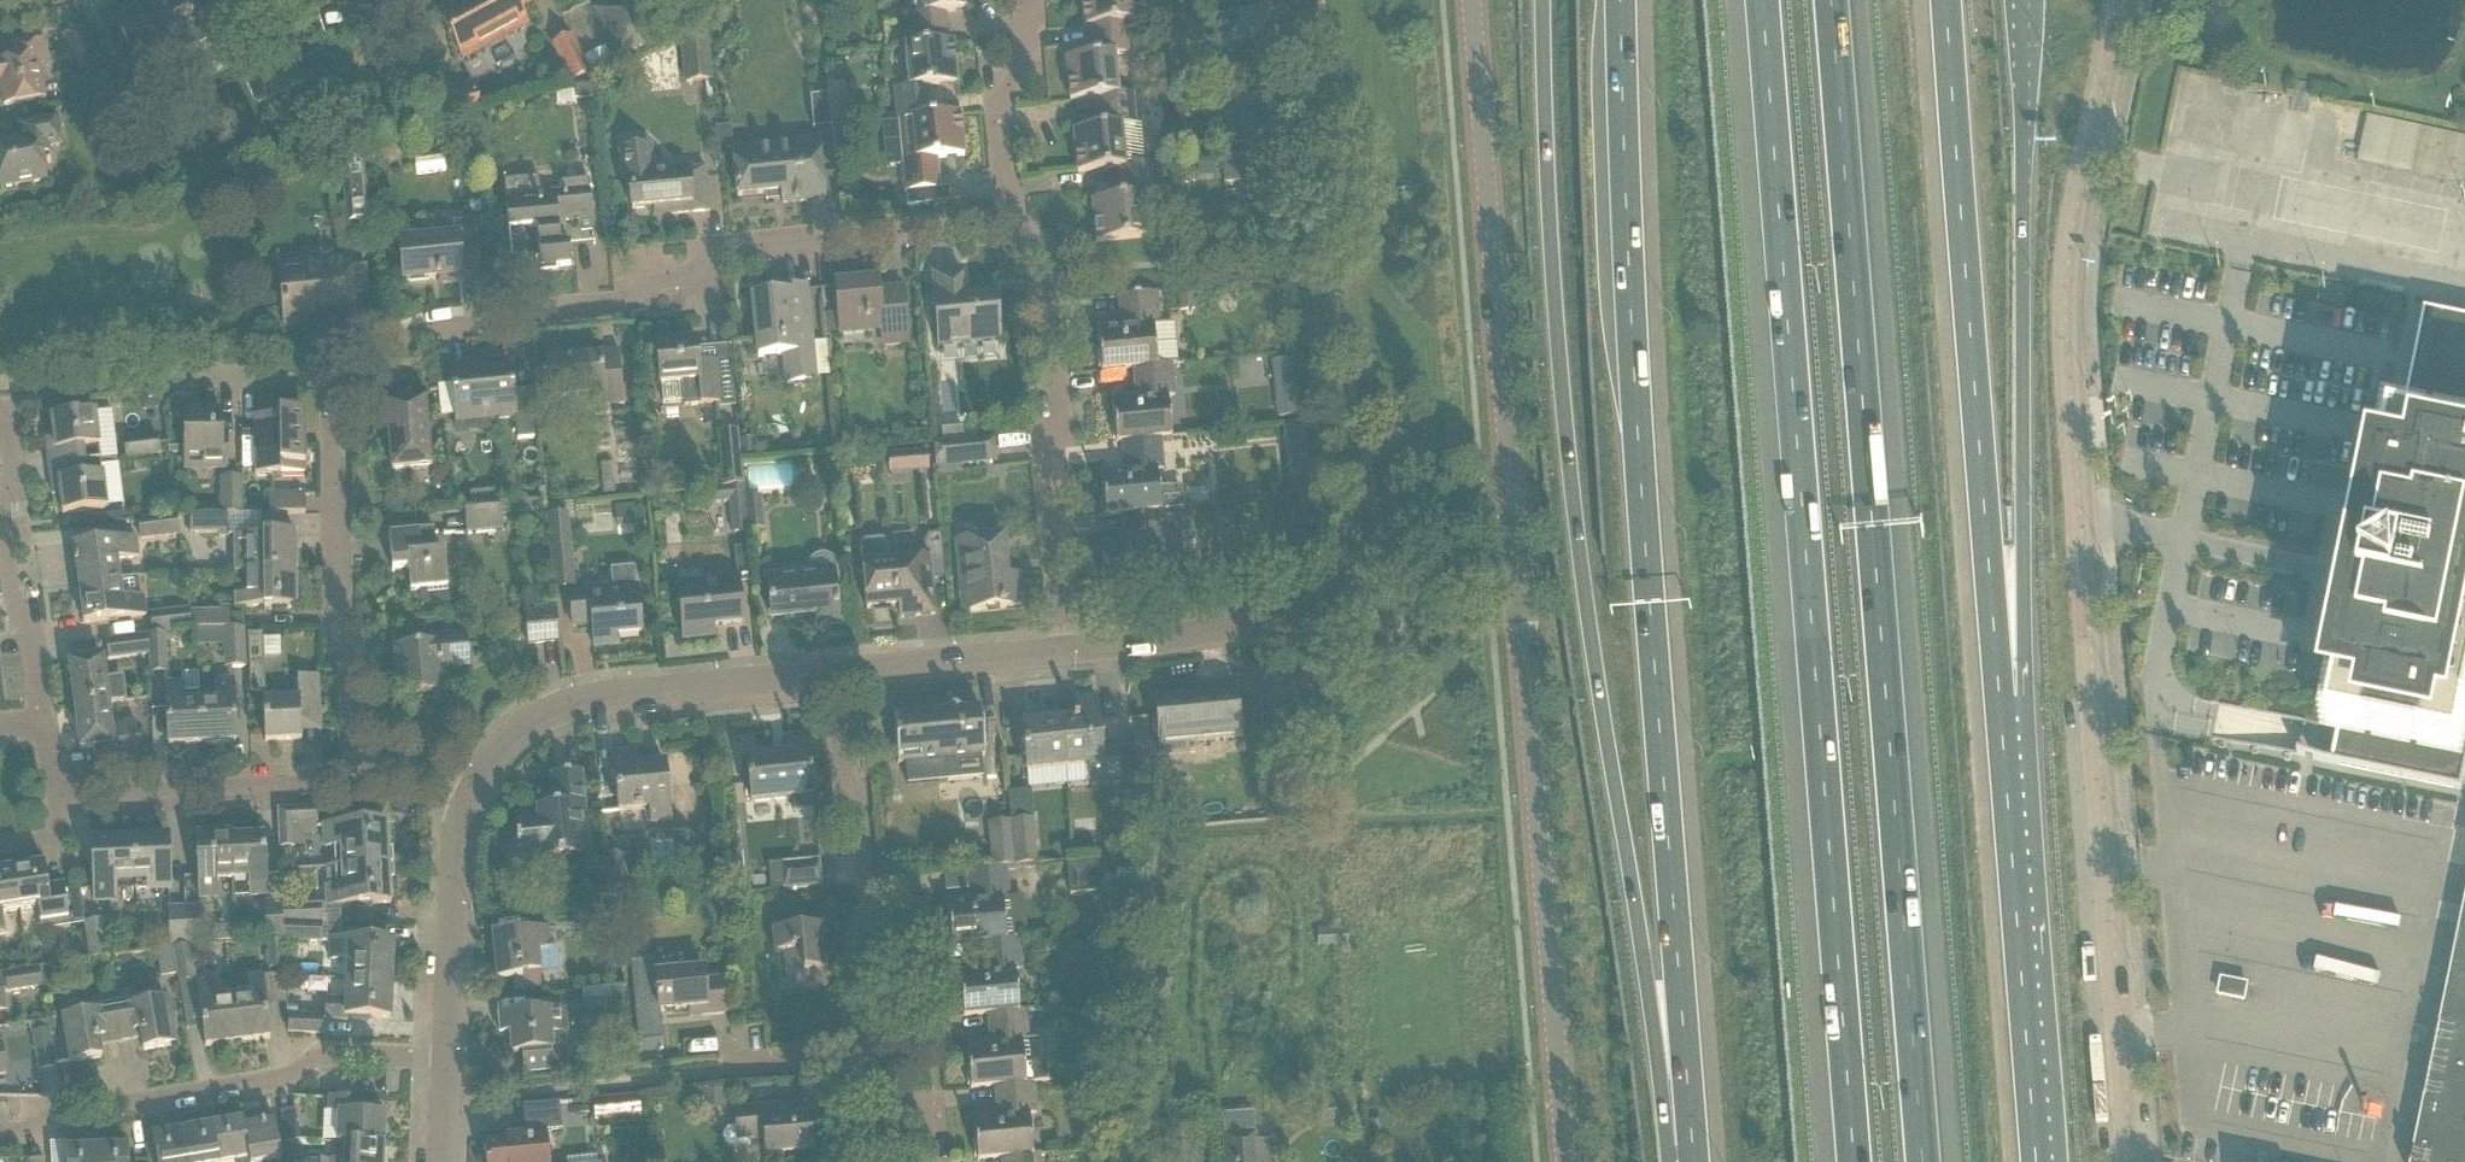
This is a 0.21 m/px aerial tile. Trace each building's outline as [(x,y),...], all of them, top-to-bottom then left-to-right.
[(157,2),(178,50),(221,31),(216,19),(232,12),(227,0),(161,0),(157,2)] [(437,13),(464,63),(530,28),(522,11),(530,7),(526,0),(462,0),(437,13)] [(653,37),(635,0),(620,0),(597,11),(618,55),(653,37)] [(973,9),(972,0),(920,0),(921,16),(909,16),(911,43),(903,43),(903,47),(953,42),(953,41),(948,42),(945,12),(973,9)] [(1084,25),(1131,21),(1129,0),(1081,0),(1084,25)] [(136,69),(178,50),(157,2),(114,21),(136,69)] [(1125,22),(1131,22),(1131,21),(1084,25),(1084,27),(1091,26),(1093,56),(1066,58),(1070,100),(1097,97),(1132,94),(1132,93),(1117,94),(1113,56),(1128,55),(1125,22)] [(590,73),(583,58),(571,33),(550,43),(570,83),(590,73)] [(682,85),(712,82),(708,36),(678,39),(682,85)] [(46,62),(42,39),(12,44),(15,58),(0,61),(0,86),(4,106),(47,98),(42,66),(47,65),(46,62)] [(929,86),(957,83),(953,42),(903,47),(906,87),(899,87),(901,116),(898,116),(898,120),(960,114),(960,113),(932,116),(929,86)] [(81,70),(96,63),(89,49),(74,55),(81,70)] [(1100,127),(1073,130),(1077,172),(1151,164),(1151,162),(1144,163),(1140,125),(1135,125),(1132,94),(1097,97),(1100,127)] [(831,127),(849,126),(847,96),(828,97),(831,127)] [(936,158),(964,156),(960,114),(898,120),(905,192),(907,206),(921,205),(920,191),(939,189),(936,158)] [(64,146),(58,117),(17,124),(20,140),(0,143),(0,188),(48,180),(44,156),(51,155),(49,148),(64,146)] [(2401,130),(2398,144),(2415,148),(2409,170),(2455,181),(2464,140),(2464,135),(2401,120),(2399,130),(2401,130)] [(718,149),(734,147),(731,125),(716,127),(718,149)] [(824,199),(822,176),(818,140),(732,148),(737,196),(781,192),(782,204),(824,199)] [(687,165),(654,169),(651,146),(626,149),(631,209),(670,206),(671,214),(709,211),(705,167),(688,169),(687,165)] [(1258,154),(1221,158),(1224,184),(1239,182),(1241,199),(1263,197),(1266,196),(1262,154),(1258,154)] [(345,225),(370,222),(364,159),(339,161),(345,225)] [(1140,195),(1154,194),(1151,164),(1077,172),(1116,168),(1119,198),(1092,200),(1096,243),(1144,238),(1140,195)] [(560,196),(540,197),(538,178),(504,181),(509,229),(537,226),(541,268),(570,265),(568,240),(573,235),(573,232),(566,227),(566,223),(593,220),(589,180),(559,182),(560,196)] [(479,279),(476,255),(473,221),(455,222),(456,235),(399,239),(404,280),(458,275),(458,281),(479,279)] [(353,307),(351,283),(349,259),(279,265),(285,326),(314,323),(313,311),(353,307)] [(996,294),(963,297),(961,270),(932,273),(934,300),(933,300),(938,346),(1000,340),(996,294)] [(889,299),(880,300),(878,278),(835,282),(838,312),(840,333),(840,337),(879,333),(881,347),(908,344),(903,287),(901,287),(901,290),(888,291),(889,299)] [(815,382),(808,309),(806,285),(777,288),(778,292),(752,295),(758,356),(782,354),(784,384),(815,382)] [(1178,311),(1195,309),(1193,288),(1175,290),(1178,311)] [(1159,323),(1157,293),(1157,292),(1118,296),(1121,326),(1097,329),(1101,371),(1172,364),(1172,362),(1154,363),(1151,323),(1159,323)] [(2327,730),(2338,732),(2333,758),(2332,761),(2332,763),(2461,790),(2464,769),(2464,318),(2424,310),(2402,421),(2400,427),(2390,425),(2390,427),(2384,454),(2380,474),(2390,476),(2384,510),(2373,508),(2363,555),(2360,555),(2359,563),(2368,565),(2362,594),(2353,592),(2351,600),(2354,601),(2344,648),(2355,650),(2347,684),(2337,682),(2328,729),(2327,730)] [(838,312),(823,314),(825,334),(840,333),(838,312)] [(698,371),(697,363),(695,337),(671,339),(671,344),(656,345),(660,386),(681,384),(683,406),(720,403),(719,384),(733,383),(731,359),(715,361),(716,369),(698,371)] [(624,405),(621,373),(618,349),(600,351),(600,357),(547,362),(550,400),(591,396),(592,409),(624,405)] [(473,363),(450,365),(457,432),(491,429),(490,419),(516,417),(517,440),(533,439),(529,390),(513,392),(511,369),(474,373),(473,363)] [(1166,396),(1174,395),(1172,364),(1101,371),(1133,368),(1136,398),(1112,400),(1116,442),(1169,437),(1166,396)] [(392,470),(431,466),(424,391),(370,396),(373,434),(388,432),(392,470)] [(99,447),(98,436),(95,412),(51,418),(53,438),(46,439),(49,467),(99,461),(98,447),(99,447)] [(305,473),(305,464),(304,412),(278,412),(278,418),(254,418),(255,475),(281,475),(281,474),(305,473)] [(221,446),(221,435),(221,413),(185,414),(186,473),(226,472),(226,446),(221,446)] [(1289,497),(1311,495),(1302,423),(1280,425),(1289,497)] [(722,487),(743,485),(741,453),(740,440),(739,431),(717,432),(722,487)] [(124,459),(159,454),(156,435),(121,439),(124,459)] [(935,466),(994,460),(992,436),(933,442),(935,466)] [(1162,438),(1169,438),(1169,437),(1116,442),(1123,442),(1125,471),(1101,474),(1105,515),(1159,510),(1156,469),(1164,469),(1162,438)] [(757,439),(740,440),(741,453),(758,452),(757,439)] [(927,450),(912,451),(914,472),(929,470),(927,450)] [(102,474),(101,474),(99,461),(49,467),(53,495),(60,494),(63,514),(107,508),(102,474)] [(602,494),(616,493),(613,463),(600,464),(602,494)] [(241,477),(222,478),(223,515),(227,515),(242,515),(241,477)] [(748,532),(745,498),(743,485),(722,487),(712,488),(714,503),(730,502),(733,534),(748,532)] [(268,514),(305,514),(305,494),(268,495),(268,514)] [(748,532),(766,530),(763,496),(745,498),(748,532)] [(617,527),(636,525),(634,504),(614,506),(617,527)] [(466,535),(501,532),(498,509),(463,513),(466,535)] [(1102,569),(1101,569),(1102,585),(1104,585),(1105,585),(1105,588),(1161,583),(1184,580),(1184,579),(1182,579),(1179,545),(1178,538),(1157,540),(1156,532),(1164,531),(1164,530),(1163,530),(1161,510),(1159,510),(1105,515),(1105,516),(1123,514),(1126,543),(1101,546),(1103,569),(1102,569)] [(138,541),(179,535),(176,513),(135,518),(138,541)] [(553,590),(575,588),(567,514),(545,516),(553,590)] [(223,515),(189,515),(189,533),(217,533),(217,538),(228,537),(227,516),(243,515),(242,515),(227,515),(223,515)] [(413,534),(389,536),(391,561),(392,571),(408,570),(410,591),(419,590),(434,588),(446,587),(442,553),(434,553),(432,532),(413,534)] [(244,557),(232,557),(232,572),(296,571),(296,533),(272,533),(261,534),(244,534),(244,557)] [(861,543),(860,545),(864,585),(866,609),(899,605),(915,604),(916,616),(935,614),(932,590),(932,580),(930,566),(943,565),(940,534),(928,535),(926,537),(923,544),(924,554),(890,557),(889,547),(884,541),(881,540),(866,541),(863,541),(861,543)] [(1018,576),(1006,577),(1002,537),(957,542),(960,579),(966,578),(969,610),(1021,605),(1018,576)] [(118,561),(139,558),(136,538),(74,546),(75,559),(73,559),(74,566),(76,565),(79,586),(120,580),(118,561)] [(738,584),(752,583),(748,548),(733,549),(736,577),(678,583),(684,638),(713,635),(712,625),(742,622),(738,584)] [(828,556),(825,555),(821,555),(819,555),(815,556),(811,559),(809,562),(807,566),(807,570),(763,575),(763,583),(767,582),(771,619),(816,614),(817,625),(839,623),(835,585),(838,584),(836,565),(834,561),(832,558),(828,556)] [(637,586),(635,586),(633,567),(612,569),(613,588),(569,593),(573,626),(592,624),(594,647),(616,645),(615,634),(641,632),(637,586)] [(233,609),(297,608),(296,571),(232,572),(243,572),(243,594),(233,594),(233,609)] [(2249,603),(2252,582),(2209,577),(2206,598),(2249,603)] [(144,596),(122,598),(120,580),(79,586),(83,623),(146,615),(144,596)] [(526,645),(558,643),(556,605),(531,606),(532,611),(524,611),(526,645)] [(228,627),(229,606),(218,606),(218,610),(189,611),(192,629),(228,627)] [(189,611),(187,611),(187,608),(147,614),(150,634),(165,633),(192,629),(189,611)] [(223,669),(247,667),(244,629),(221,630),(223,669)] [(149,674),(168,672),(165,633),(150,634),(148,634),(149,655),(147,656),(149,674)] [(263,633),(247,634),(250,693),(265,692),(263,633)] [(446,669),(469,667),(465,633),(419,637),(419,645),(394,647),(396,671),(404,670),(406,695),(430,692),(429,681),(447,680),(446,669)] [(149,655),(148,634),(104,640),(107,660),(147,656),(149,655)] [(75,707),(109,703),(104,659),(69,664),(75,707)] [(301,721),(320,720),(318,676),(297,677),(298,696),(262,698),(265,741),(301,739),(301,721)] [(236,742),(234,718),(232,679),(214,680),(214,700),(199,701),(202,744),(236,742)] [(199,690),(184,691),(183,681),(165,682),(168,746),(202,744),(199,701),(199,690)] [(1239,741),(1236,708),(1233,684),(1199,687),(1200,697),(1155,702),(1161,757),(1195,754),(1194,745),(1239,741)] [(1119,744),(1101,746),(1096,698),(1075,700),(1077,718),(1061,720),(1066,770),(1086,768),(1088,787),(1122,783),(1119,744)] [(135,722),(112,725),(109,703),(75,707),(80,750),(109,746),(111,761),(140,757),(135,722)] [(980,709),(893,717),(898,764),(905,763),(907,783),(947,780),(945,759),(985,755),(980,709)] [(1026,773),(1066,770),(1061,720),(1021,724),(1026,773)] [(791,811),(815,809),(807,735),(786,737),(788,755),(747,758),(751,804),(790,801),(791,811)] [(633,751),(612,753),(618,812),(650,809),(651,823),(692,819),(687,776),(667,778),(665,763),(634,766),(633,751)] [(589,853),(583,795),(581,772),(552,774),(555,806),(537,808),(537,814),(515,816),(517,833),(515,833),(516,841),(505,842),(508,873),(543,869),(542,858),(589,853)] [(300,808),(277,809),(278,833),(279,848),(295,848),(294,824),(316,823),(316,807),(300,808)] [(1017,865),(1037,863),(1032,819),(1012,822),(1017,865)] [(336,866),(388,863),(386,822),(324,825),(325,849),(335,849),(336,866)] [(1006,866),(1014,865),(1010,822),(989,824),(994,867),(1006,866)] [(234,898),(231,835),(230,828),(196,830),(199,901),(217,900),(216,882),(232,882),(232,898),(234,898)] [(264,830),(231,832),(230,828),(231,835),(234,898),(249,897),(249,899),(267,898),(264,830)] [(169,893),(168,862),(167,838),(133,840),(136,891),(145,891),(146,895),(169,893)] [(116,892),(136,891),(133,840),(92,842),(95,905),(117,904),(116,892)] [(607,901),(626,899),(622,854),(602,855),(607,901)] [(818,858),(768,863),(770,887),(782,886),(783,888),(821,884),(819,858),(818,858)] [(1069,895),(1108,891),(1105,862),(1067,865),(1069,895)] [(324,906),(390,903),(388,863),(336,866),(337,885),(323,886),(324,906)] [(49,893),(48,887),(44,864),(13,869),(20,909),(36,906),(39,924),(69,919),(64,891),(49,893)] [(1009,898),(1006,866),(994,867),(968,870),(971,900),(947,902),(951,945),(980,942),(1019,938),(1018,937),(1007,938),(1003,899),(1009,898)] [(20,909),(13,869),(0,871),(0,912),(20,909)] [(282,907),(280,907),(280,900),(263,901),(264,941),(283,941),(282,921),(282,907)] [(2412,1161),(2464,1161),(2464,903),(2412,1161)] [(187,945),(203,944),(201,906),(185,907),(187,945)] [(282,921),(322,923),(321,906),(282,907),(282,921)] [(172,947),(187,945),(185,907),(167,907),(168,947),(172,947)] [(591,909),(572,911),(573,924),(592,923),(591,909)] [(88,960),(109,957),(103,919),(82,922),(88,960)] [(322,942),(322,923),(282,921),(283,941),(283,942),(322,942)] [(827,965),(825,965),(821,926),(774,931),(775,952),(785,952),(789,989),(827,985),(825,970),(828,969),(827,965)] [(554,948),(549,948),(547,927),(492,932),(497,980),(513,979),(514,991),(538,989),(537,972),(556,970),(554,948)] [(1318,945),(1348,943),(1347,929),(1318,931),(1318,945)] [(1015,969),(1021,969),(1019,938),(980,942),(983,971),(959,974),(963,1016),(987,1013),(1025,1010),(1025,1008),(1019,1009),(1015,969)] [(393,943),(368,942),(328,940),(327,961),(345,961),(344,979),(391,981),(393,943)] [(284,968),(283,942),(283,941),(264,941),(264,942),(267,942),(268,968),(284,968)] [(187,945),(172,947),(172,949),(177,974),(179,982),(196,979),(190,947),(203,946),(203,944),(187,945)] [(177,974),(172,949),(172,947),(168,947),(168,948),(156,950),(160,977),(177,974)] [(655,959),(632,962),(638,1042),(663,1039),(660,1012),(701,1008),(701,1015),(726,1012),(723,977),(705,979),(704,968),(656,973),(655,959)] [(44,997),(60,995),(55,965),(39,968),(42,987),(44,997)] [(42,987),(39,968),(0,974),(3,991),(3,993),(42,987)] [(269,1038),(267,1014),(262,974),(246,976),(248,993),(232,994),(238,1042),(269,1038)] [(1170,997),(1173,979),(1161,977),(1158,995),(1170,997)] [(389,1018),(391,981),(344,979),(343,998),(328,998),(327,1019),(369,1021),(369,1017),(389,1018)] [(2221,979),(2218,995),(2244,1000),(2247,984),(2221,979)] [(232,994),(214,997),(212,981),(197,983),(203,1027),(205,1046),(238,1042),(232,994)] [(582,1010),(620,1006),(618,989),(580,992),(582,1010)] [(175,1045),(171,1022),(167,999),(133,1005),(132,999),(113,1003),(120,1038),(140,1034),(143,1051),(175,1045)] [(99,1041),(120,1038),(113,1003),(100,1005),(101,1010),(62,1017),(70,1064),(102,1058),(99,1041)] [(1022,1041),(1028,1041),(1025,1010),(987,1013),(991,1043),(966,1046),(970,1088),(1047,1080),(1046,1062),(1024,1064),(1022,1041)] [(550,1033),(565,1031),(563,1011),(505,1015),(506,1026),(501,1026),(502,1033),(510,1032),(513,1054),(523,1052),(525,1072),(552,1069),(550,1050),(551,1050),(550,1033)] [(321,1033),(322,1016),(288,1014),(288,1032),(321,1033)] [(52,1050),(55,1049),(50,1020),(31,1023),(32,1031),(29,1032),(37,1070),(55,1067),(52,1050)] [(1033,1082),(1047,1081),(1047,1080),(970,1088),(995,1086),(997,1115),(973,1118),(977,1160),(1001,1158),(1040,1154),(1040,1153),(1033,1154),(1029,1114),(1036,1113),(1033,1082)] [(699,1110),(727,1108),(725,1091),(697,1093),(699,1110)] [(640,1118),(638,1097),(638,1096),(592,1100),(594,1122),(640,1118)] [(364,1112),(365,1099),(328,1097),(327,1112),(338,1112),(337,1142),(384,1144),(385,1113),(364,1112)] [(722,1134),(721,1139),(723,1144),(727,1147),(733,1149),(739,1148),(750,1147),(749,1142),(760,1141),(762,1154),(787,1152),(811,1150),(808,1117),(792,1119),(790,1104),(769,1106),(735,1109),(737,1127),(730,1127),(725,1130),(722,1134)] [(1323,1121),(1336,1120),(1335,1104),(1322,1105),(1323,1121)] [(300,1140),(299,1133),(295,1109),(280,1112),(285,1143),(300,1140)] [(277,1139),(273,1115),(243,1120),(250,1161),(277,1161),(281,1161),(277,1139)] [(1375,1139),(1387,1134),(1379,1116),(1367,1121),(1375,1139)] [(484,1143),(486,1161),(549,1161),(546,1131),(561,1129),(560,1117),(530,1120),(525,1121),(526,1135),(506,1137),(506,1141),(484,1143)] [(243,1120),(213,1125),(220,1161),(250,1161),(243,1120)] [(213,1125),(184,1130),(189,1161),(220,1161),(213,1125)] [(184,1130),(152,1136),(157,1161),(189,1161),(184,1130)] [(1254,1143),(1253,1135),(1226,1137),(1227,1161),(1272,1161),(1270,1142),(1254,1143)] [(127,1140),(97,1141),(97,1161),(128,1161),(127,1140)] [(97,1141),(65,1143),(66,1161),(97,1161),(97,1141)] [(384,1144),(337,1142),(342,1143),(341,1159),(320,1158),(320,1159),(312,1159),(311,1161),(383,1161),(384,1144)]
